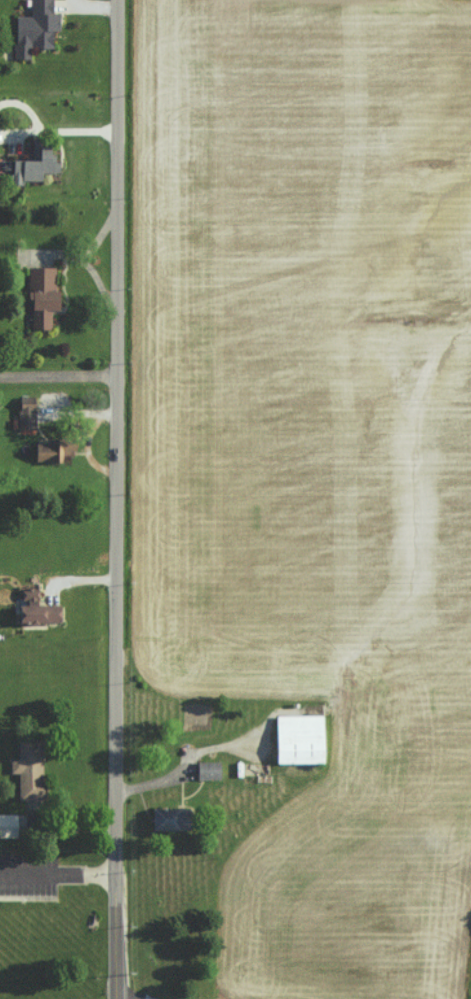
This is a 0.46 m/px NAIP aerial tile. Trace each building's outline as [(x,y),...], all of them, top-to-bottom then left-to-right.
[(15,59),(28,59),(28,49),(52,49),(52,32),(58,32),(58,14),(52,14),(52,0),(30,0),(30,17),(15,17),(15,59)] [(32,161),(11,161),(11,185),(22,185),(22,181),(42,181),(42,173),(56,173),(56,156),(48,156),(48,144),(32,144),(32,161)] [(30,329),(50,329),(50,310),(59,310),(59,292),(53,292),(53,267),(28,267),(27,299),(30,299),(30,329)] [(34,396),(18,396),(18,429),(34,429),(34,396)] [(35,461),(72,460),(72,440),(34,441),(35,461)] [(60,622),(60,604),(37,604),(37,588),(21,588),(21,603),(17,602),(17,622),(60,622)] [(323,762),(323,715),(275,715),(275,763),(323,762)] [(17,740),(18,758),(10,759),(10,773),(17,773),(18,799),(42,798),(40,740),(17,740)] [(219,761),(197,761),(196,779),(219,779),(219,761)] [(151,809),(151,830),(188,830),(188,819),(181,819),(181,808),(151,809)] [(16,837),(16,814),(0,814),(0,837),(16,837)]
